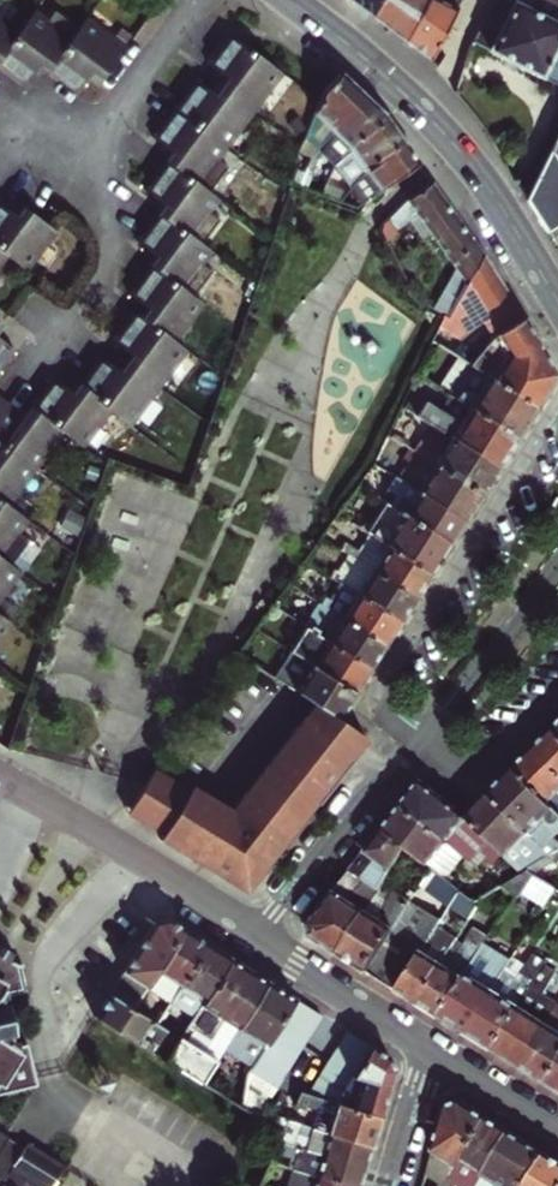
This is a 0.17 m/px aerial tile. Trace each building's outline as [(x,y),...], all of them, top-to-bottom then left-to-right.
[(345,3),(357,11),(367,19),(378,0),(347,0),(345,3)] [(367,19),(386,34),(401,45),(424,0),(378,0),(367,19)] [(456,0),(424,0),(401,45),(415,56),(424,62),(456,0)] [(543,82),(557,50),(557,7),(545,0),(508,0),(505,4),(497,0),(494,0),(471,45),(508,64),(543,82)] [(22,35),(0,63),(0,71),(13,81),(25,90),(40,69),(49,75),(80,35),(57,18),(50,28),(35,17),(22,35)] [(22,35),(0,19),(0,63),(22,35)] [(62,85),(77,96),(91,77),(100,84),(123,52),(87,26),(80,35),(49,75),(62,85)] [(228,83),(221,92),(253,114),(281,77),(230,39),(220,53),(208,69),(228,83)] [(543,82),(557,90),(557,50),(543,82)] [(320,105),(308,137),(323,147),(321,153),(325,158),(335,137),(332,133),(348,121),(367,102),(355,92),(342,80),(322,99),(320,105)] [(184,101),(174,115),(225,152),(253,114),(221,92),(215,100),(196,86),(184,101)] [(335,137),(325,158),(339,173),(339,171),(351,157),(349,152),(388,122),(385,118),(377,111),(367,102),(348,121),(332,133),(335,137)] [(225,152),(174,115),(163,130),(153,143),(172,157),(166,164),(197,188),(225,152)] [(339,171),(339,173),(338,173),(349,194),(366,175),(363,170),(401,142),(394,132),(388,122),(349,152),(351,157),(339,171)] [(523,202),(535,220),(544,233),(557,225),(557,135),(523,202)] [(366,175),(349,194),(348,195),(367,206),(418,168),(410,155),(401,142),(363,170),(366,175)] [(188,242),(202,223),(217,203),(197,188),(166,164),(153,182),(144,194),(163,209),(157,218),(188,242)] [(404,203),(384,226),(391,233),(413,219),(431,243),(456,226),(445,209),(444,206),(429,183),(404,203)] [(322,201),(337,207),(346,197),(330,188),(322,201)] [(5,256),(25,271),(54,232),(24,210),(16,220),(7,213),(0,208),(0,252),(5,256)] [(155,260),(149,269),(180,293),(207,256),(188,242),(157,218),(145,233),(136,246),(155,260)] [(456,226),(431,243),(455,276),(436,316),(449,321),(478,260),(466,242),(456,226)] [(467,371),(533,411),(544,393),(553,378),(504,301),(478,260),(449,321),(434,351),(467,371)] [(147,313),(142,320),(172,343),(199,307),(180,293),(149,269),(137,285),(128,297),(147,313)] [(130,358),(124,366),(156,390),(184,351),(172,343),(142,320),(133,313),(120,330),(110,343),(130,358)] [(11,358),(14,352),(0,342),(0,372),(11,358)] [(156,390),(124,366),(119,374),(98,359),(89,372),(78,386),(109,411),(130,426),(156,390)] [(458,400),(454,406),(514,442),(515,440),(524,425),(533,411),(467,371),(453,397),(458,400)] [(51,381),(28,411),(60,435),(81,449),(109,411),(78,386),(71,396),(60,388),(51,381)] [(412,421),(419,409),(409,403),(402,415),(412,421)] [(0,410),(0,449),(32,473),(60,435),(28,411),(23,419),(16,413),(4,405),(0,410)] [(514,442),(454,406),(443,424),(419,409),(412,421),(430,432),(495,471),(505,457),(514,442)] [(495,471),(430,432),(422,447),(417,444),(409,458),(477,499),(486,485),(495,471)] [(5,510),(32,473),(0,449),(0,506),(5,510)] [(407,473),(398,487),(461,524),(469,511),(477,499),(409,458),(409,457),(401,470),(407,473)] [(461,524),(398,487),(395,485),(385,502),(392,505),(389,512),(446,547),(453,536),(461,524)] [(446,547),(389,512),(378,505),(363,530),(369,533),(365,539),(374,545),(426,578),(435,563),(446,547)] [(0,506),(0,556),(24,524),(5,510),(0,506)] [(374,545),(360,568),(412,600),(418,590),(426,578),(374,545)] [(340,548),(338,554),(346,559),(349,554),(340,548)] [(349,554),(346,559),(354,564),(357,559),(349,554)] [(16,577),(0,565),(0,598),(16,577)] [(360,568),(345,590),(397,623),(404,612),(412,600),(360,568)] [(330,574),(328,580),(335,584),(339,578),(330,574)] [(345,590),(330,614),(381,647),(387,638),(397,623),(345,590)] [(318,607),(324,610),(327,606),(319,602),(317,606),(318,607)] [(303,631),(366,671),(373,660),(381,647),(330,614),(324,610),(318,607),(303,631)] [(9,627),(0,621),(0,638),(9,627)] [(301,630),(286,653),(350,695),(358,683),(366,671),(303,631),(301,630)] [(286,653),(270,677),(293,692),(314,706),(335,719),(341,709),(350,695),(286,653)] [(234,809),(203,865),(210,869),(214,863),(214,864),(214,868),(216,871),(218,873),(221,875),(224,875),(228,873),(230,871),(231,868),(235,867),(239,867),(243,895),(315,807),(316,808),(351,765),(349,764),(366,743),(335,719),(314,706),(233,807),(234,809)] [(549,732),(557,743),(557,723),(549,732)] [(530,750),(557,782),(557,743),(549,732),(542,739),(530,750)] [(511,769),(543,805),(557,790),(557,782),(530,750),(520,760),(511,769)] [(523,835),(547,863),(557,855),(557,852),(547,839),(555,830),(557,833),(557,822),(543,805),(511,769),(500,780),(487,792),(523,835)] [(189,792),(154,771),(146,784),(128,814),(138,821),(163,835),(160,840),(203,865),(234,809),(228,810),(227,808),(192,788),(189,792)] [(408,796),(400,807),(456,850),(460,854),(473,867),(483,855),(496,867),(504,858),(464,815),(419,782),(408,796)] [(512,847),(523,835),(487,792),(474,806),(464,815),(504,858),(522,877),(548,893),(557,885),(543,865),(533,869),(512,847)] [(404,849),(440,881),(460,854),(456,850),(400,807),(389,820),(381,831),(404,849)] [(377,891),(404,849),(381,831),(361,856),(345,878),(354,884),(357,877),(377,891)] [(547,863),(523,835),(512,847),(533,869),(543,865),(547,863)] [(547,863),(557,873),(557,855),(547,863)] [(337,956),(365,911),(376,894),(377,891),(357,877),(354,884),(345,878),(330,897),(309,924),(312,940),(337,956)] [(483,877),(460,898),(472,907),(498,892),(483,877)] [(548,893),(522,877),(518,880),(520,890),(515,898),(537,912),(548,893)] [(365,973),(408,905),(412,898),(403,892),(399,897),(392,893),(386,902),(387,912),(380,922),(365,911),(337,956),(351,965),(365,973)] [(386,902),(376,894),(365,911),(380,922),(387,912),(386,902)] [(440,925),(408,905),(365,973),(379,982),(396,993),(420,956),(440,925)] [(124,969),(148,985),(182,928),(171,921),(167,919),(153,921),(124,969)] [(151,1019),(157,1024),(207,943),(193,935),(182,928),(148,985),(146,988),(165,1000),(161,1005),(159,1005),(151,1019)] [(180,1008),(195,1017),(230,959),(217,950),(207,943),(157,1024),(165,1028),(170,1032),(179,1018),(176,1015),(180,1008)] [(487,943),(480,954),(439,1020),(451,1028),(463,1036),(506,963),(510,957),(487,943)] [(0,944),(0,952),(11,959),(15,954),(0,944)] [(449,975),(440,969),(417,1006),(427,1013),(439,1020),(480,954),(468,946),(449,975)] [(33,1085),(25,1043),(16,1045),(15,1041),(11,1042),(10,1035),(15,1034),(9,1002),(4,1003),(3,997),(29,992),(23,966),(23,963),(17,964),(11,959),(0,952),(0,1091),(33,1085)] [(420,956),(396,993),(405,999),(417,1006),(440,969),(420,956)] [(213,1066),(223,1050),(266,981),(248,970),(230,959),(195,1017),(182,1039),(176,1048),(168,1061),(203,1083),(213,1066)] [(506,963),(463,1036),(474,1043),(491,1053),(539,972),(540,968),(527,960),(520,972),(506,963)] [(550,978),(539,972),(491,1053),(506,1062),(517,1069),(553,1009),(538,999),(550,978)] [(266,981),(223,1050),(251,1067),(258,1057),(267,1043),(276,1028),(285,1014),(294,998),(281,990),(266,981)] [(139,999),(115,984),(109,994),(133,1008),(139,999)] [(133,1008),(109,994),(102,1004),(94,1018),(157,1055),(168,1061),(176,1048),(170,1044),(162,1048),(155,1044),(165,1028),(157,1024),(151,1019),(133,1008)] [(275,1087),(283,1073),(292,1059),(302,1044),(311,1030),(321,1015),(294,998),(285,1014),(276,1028),(267,1043),(258,1057),(251,1067),(249,1071),(275,1087)] [(517,1069),(531,1078),(545,1086),(557,1063),(557,1011),(553,1008),(553,1009),(517,1069)] [(336,1104),(346,1086),(351,1078),(360,1062),(370,1046),(347,1031),(337,1048),(328,1064),(318,1080),(309,1096),(336,1104)] [(351,1078),(346,1086),(358,1095),(353,1109),(381,1117),(387,1098),(395,1071),(388,1057),(382,1053),(370,1046),(360,1062),(351,1078)] [(545,1086),(556,1094),(557,1095),(557,1063),(545,1086)] [(242,1107),(244,1095),(245,1087),(213,1066),(203,1083),(242,1107)] [(103,1071),(97,1081),(107,1087),(113,1078),(103,1071)] [(346,1086),(336,1104),(353,1109),(358,1095),(346,1086)] [(242,1107),(285,1133),(291,1119),(298,1105),(301,1099),(289,1094),(282,1091),(271,1113),(244,1095),(242,1107)] [(312,1127),(314,1127),(372,1147),(377,1129),(381,1117),(353,1109),(336,1104),(309,1096),(303,1094),(301,1099),(298,1105),(305,1108),(306,1104),(318,1107),(312,1127)] [(426,1171),(447,1183),(449,1180),(456,1183),(460,1177),(453,1173),(488,1118),(470,1106),(459,1100),(444,1106),(435,1140),(426,1171)] [(508,1131),(498,1124),(488,1118),(453,1173),(460,1177),(456,1183),(449,1180),(447,1183),(445,1185),(474,1185),(508,1131)] [(285,1133),(282,1139),(295,1143),(301,1123),(291,1119),(285,1133)] [(312,1127),(301,1123),(295,1143),(307,1148),(314,1127),(312,1127)] [(314,1127),(307,1148),(366,1167),(366,1166),(369,1157),(372,1147),(314,1127)] [(544,1153),(527,1142),(508,1131),(474,1185),(524,1185),(544,1153)] [(294,1167),(351,1185),(360,1185),(362,1178),(366,1167),(307,1148),(295,1143),(282,1139),(277,1149),(296,1156),(292,1166),(294,1167)] [(52,1166),(33,1154),(18,1143),(17,1142),(10,1151),(0,1144),(0,1185),(19,1185),(20,1184),(22,1185),(39,1185),(52,1166)] [(524,1185),(557,1185),(557,1161),(544,1153),(524,1185)] [(294,1167),(288,1185),(351,1185),(294,1167)] [(447,1183),(426,1171),(425,1173),(439,1182),(436,1185),(445,1185),(447,1183)]
